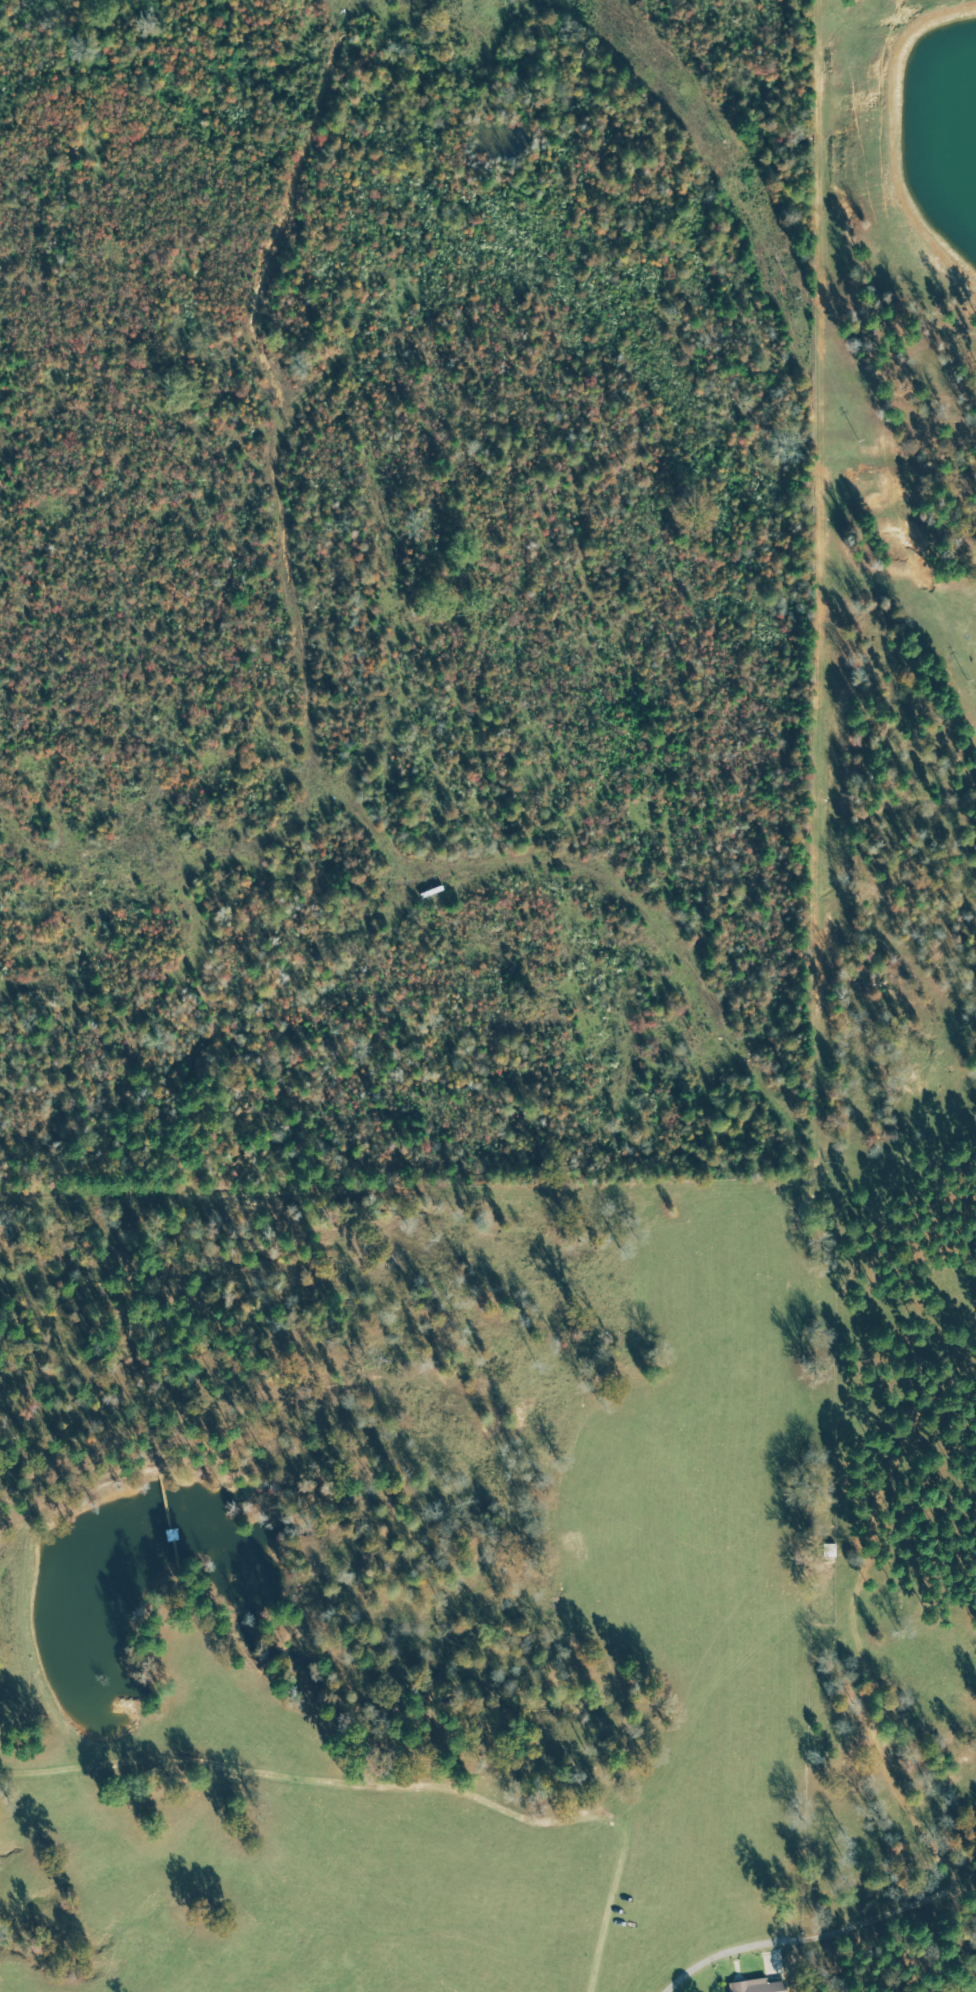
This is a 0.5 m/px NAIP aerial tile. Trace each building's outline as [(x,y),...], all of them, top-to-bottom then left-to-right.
[(728,1991),(786,1991),(785,1980),(766,1983),(766,1978),(727,1984),(728,1991)]
